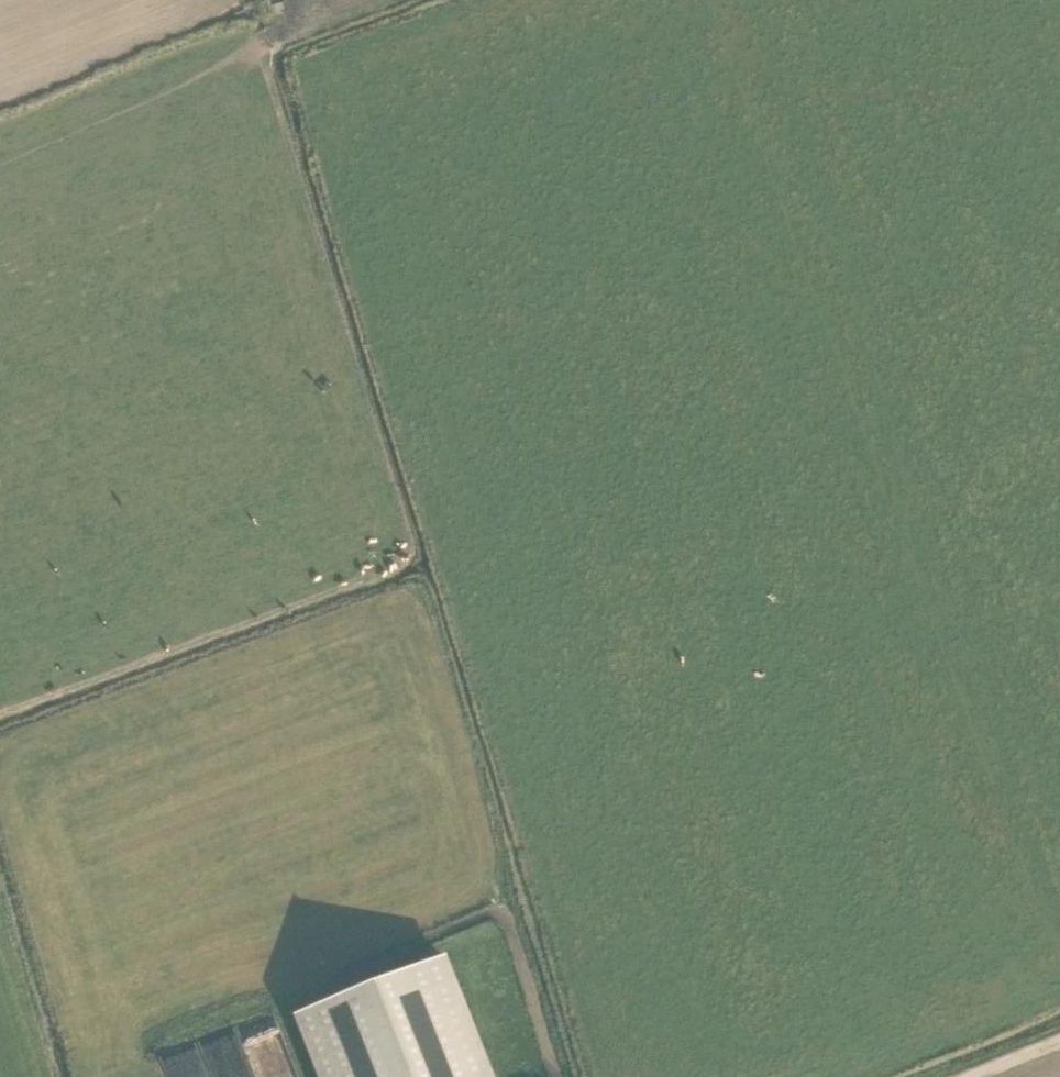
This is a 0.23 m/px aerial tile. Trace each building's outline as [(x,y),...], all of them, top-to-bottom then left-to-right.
[(304,1012),(330,1076),(491,1076),(443,958),(304,1012)]
